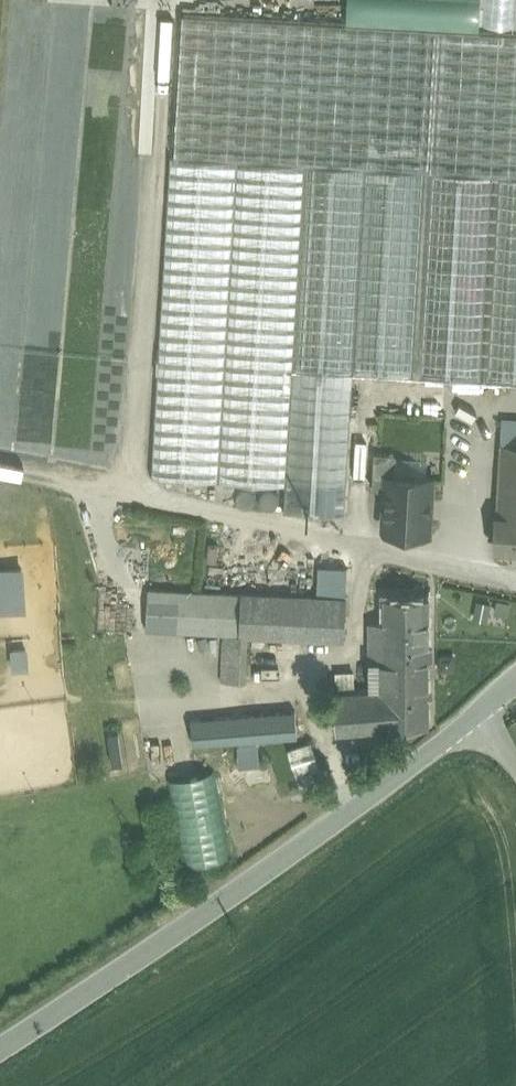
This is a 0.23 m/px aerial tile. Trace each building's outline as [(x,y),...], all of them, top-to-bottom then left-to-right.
[(481,0),(348,0),(347,20),(479,28),(481,3),(481,0)] [(481,3),(484,3),(483,21),(515,24),(515,0),(481,0),(481,3)] [(182,11),(174,152),(425,167),(433,168),(492,171),(500,172),(515,173),(515,30),(479,28),(347,20),(182,11)] [(174,152),(170,152),(151,473),(285,481),(286,481),(293,365),(353,369),(413,373),(425,167),(174,152)] [(492,171),(433,168),(420,373),(480,377),(492,171)] [(500,172),(488,377),(515,379),(515,173),(500,172)] [(353,369),(293,365),(286,481),(285,481),(284,508),(345,512),(353,369)] [(437,403),(373,405),(374,431),(437,429),(437,403)] [(501,416),(500,439),(515,440),(515,417),(501,416)] [(499,439),(496,512),(515,513),(515,440),(500,439),(499,439)] [(396,450),(375,449),(372,485),(387,486),(388,472),(395,472),(396,450)] [(395,472),(388,472),(387,486),(384,522),(409,524),(414,529),(422,530),(429,524),(429,515),(426,512),(427,497),(433,497),(434,475),(395,472)] [(496,512),(494,544),(515,546),(515,513),(496,512)] [(136,547),(135,573),(154,574),(154,548),(136,547)] [(27,607),(24,563),(0,565),(0,609),(27,607)] [(348,565),(320,564),(318,595),(347,597),(348,565)] [(244,591),(150,585),(147,625),(224,630),(242,631),(244,591)] [(318,595),(244,591),(242,631),(250,632),(344,637),(347,597),(318,595)] [(428,594),(384,594),(384,621),(384,640),(428,640),(428,594)] [(428,640),(384,640),(384,621),(372,621),(372,687),(384,686),(384,710),(428,703),(428,640)] [(242,631),(224,630),(222,678),(247,679),(250,632),(242,631)] [(335,669),(337,690),(356,688),(354,668),(335,669)] [(384,710),(384,686),(372,687),(356,688),(337,690),(333,690),(337,730),(428,722),(428,703),(384,710)] [(295,709),(223,715),(225,739),(297,733),(295,709)] [(223,715),(192,718),(194,742),(225,739),(223,715)] [(309,741),(289,750),(294,762),(315,753),(309,741)] [(315,753),(294,762),(303,783),(324,774),(315,753)] [(183,862),(226,857),(216,770),(173,775),(183,862)]
